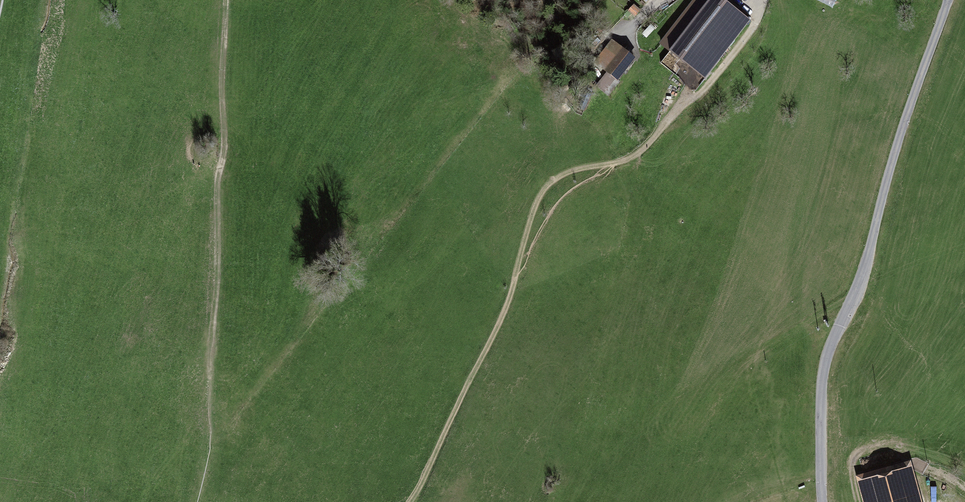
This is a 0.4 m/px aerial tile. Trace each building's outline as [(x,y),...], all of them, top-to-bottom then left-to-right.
[(759,28),(732,3),(689,52),(716,76),(759,28)] [(630,82),(646,62),(632,51),(616,71),(630,82)] [(860,482),(865,501),(920,501),(912,470),(860,482)]
